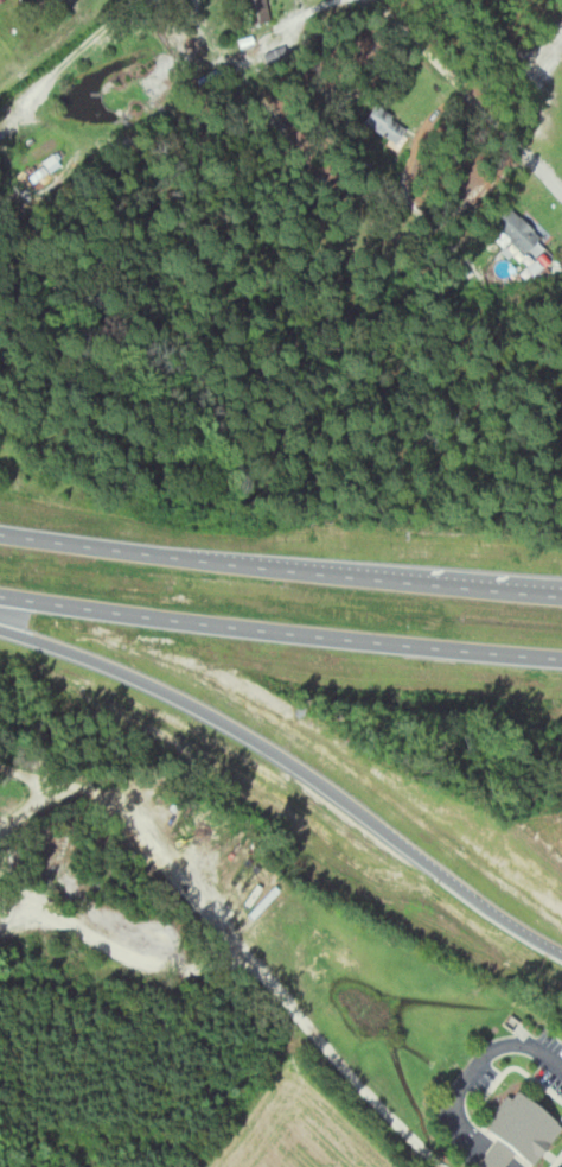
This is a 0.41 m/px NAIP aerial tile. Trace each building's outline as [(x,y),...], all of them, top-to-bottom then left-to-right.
[(266,22),(264,0),(239,0),(242,24),(266,22)] [(358,122),(394,146),(406,127),(371,103),(358,122)] [(485,223),(518,255),(534,239),(502,207),(485,223)] [(507,1090),(476,1130),(491,1141),(471,1166),(472,1166),(501,1166),(510,1155),(525,1166),(527,1166),(557,1128),(507,1090)]
